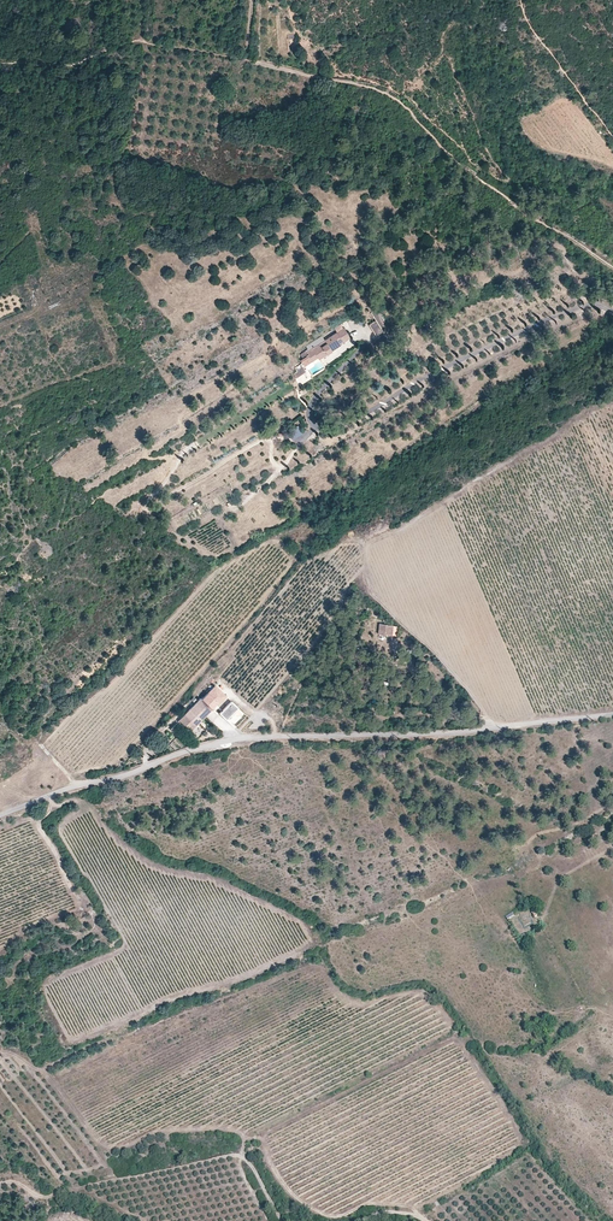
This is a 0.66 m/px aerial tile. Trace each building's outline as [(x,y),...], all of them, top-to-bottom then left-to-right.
[(274,232),(267,237),(271,243),(278,238),(274,232)] [(385,321),(377,310),(372,313),(376,320),(369,325),(377,337),(384,333),(386,326),(383,322),(385,321)] [(327,354),(341,345),(340,344),(338,340),(340,339),(343,342),(350,338),(344,328),(343,328),(341,324),(334,329),(337,333),(325,341),(322,336),(306,347),(308,350),(300,355),(303,359),(301,360),(303,363),(305,367),(318,358),(319,359),(324,356),(327,354)] [(306,371),(303,368),(305,367),(303,363),(295,368),(297,371),(300,375),(306,371)] [(291,439),(302,432),(297,425),(286,431),(291,439)] [(296,454),(298,461),(308,458),(305,450),(296,454)] [(236,504),(233,499),(227,503),(230,508),(236,504)] [(392,635),(393,625),(379,624),(378,634),(392,635)] [(214,685),(207,692),(217,701),(219,700),(220,701),(225,695),(214,685)] [(195,725),(217,701),(207,692),(201,698),(200,697),(183,714),(195,725)] [(239,708),(232,702),(220,714),(227,721),(239,708)] [(195,725),(183,714),(178,720),(189,730),(191,728),(192,728),(195,725)] [(514,916),(512,912),(505,917),(508,921),(514,916)]
